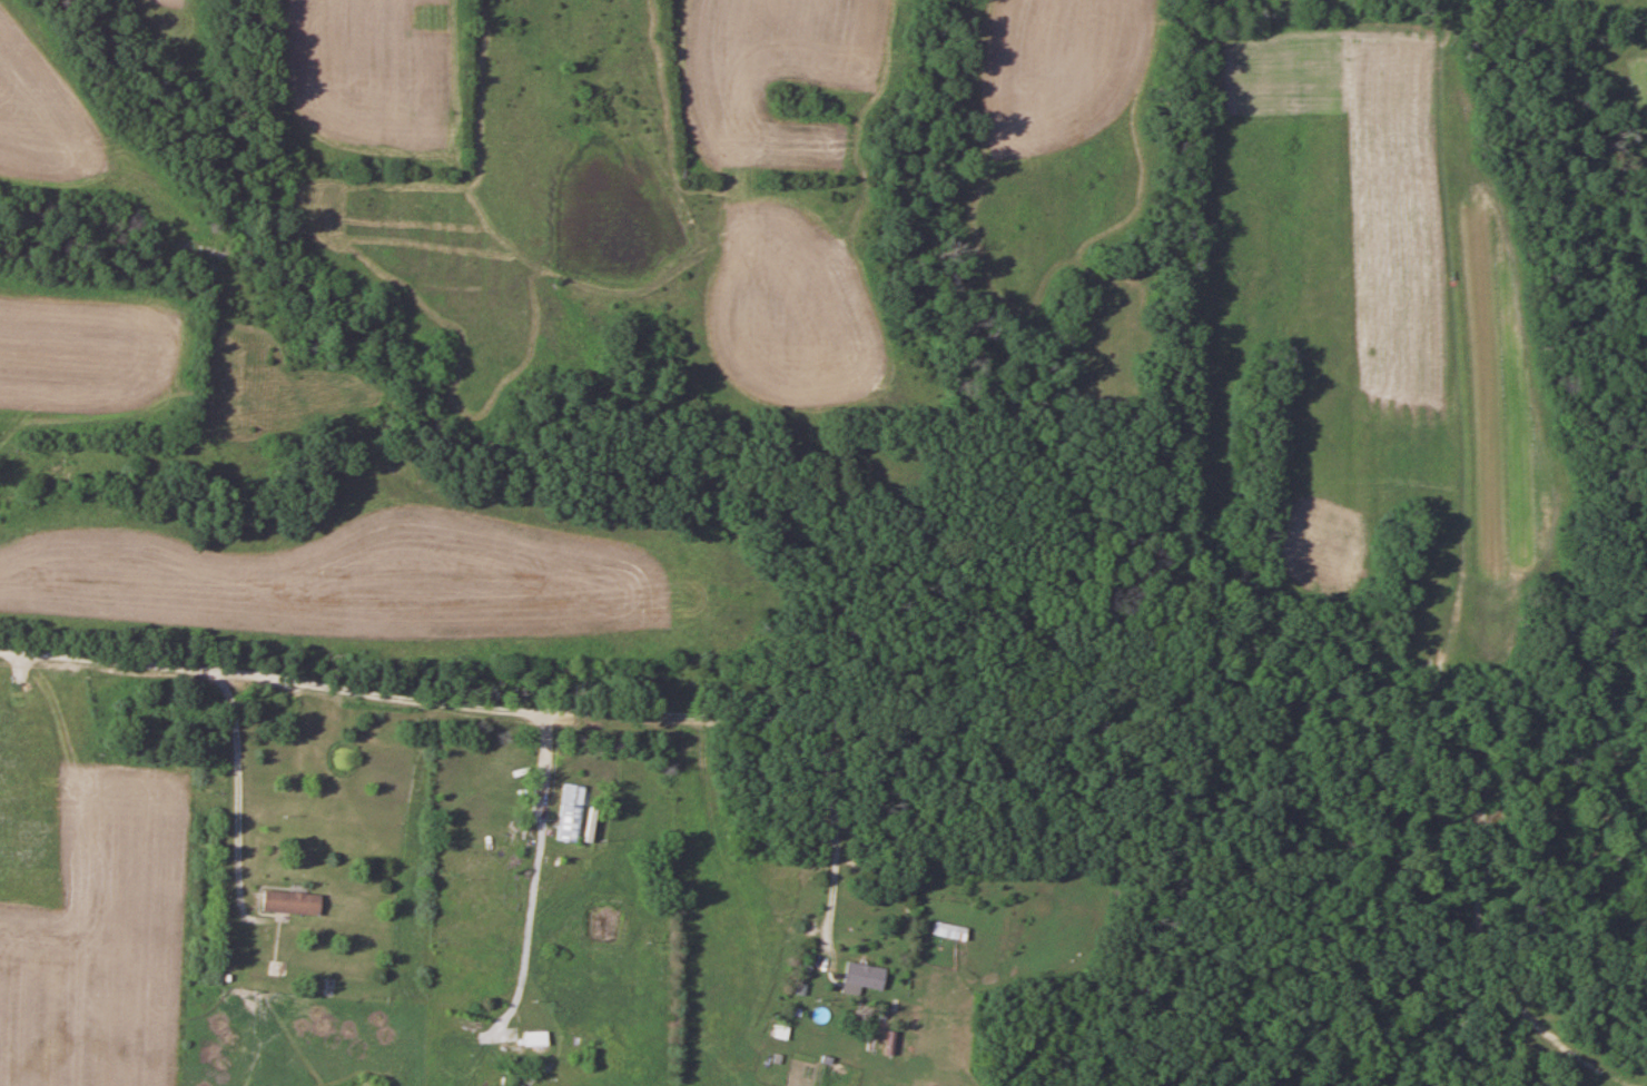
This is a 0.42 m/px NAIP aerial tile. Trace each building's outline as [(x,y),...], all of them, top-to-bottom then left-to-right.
[(583,786),(560,785),(559,843),(582,844),(583,786)] [(598,805),(588,804),(587,835),(596,836),(598,805)] [(261,912),(322,917),(324,896),(263,891),(261,912)] [(966,930),(931,921),(927,933),(963,943),(966,930)] [(835,984),(879,991),(883,969),(839,962),(835,984)] [(549,1032),(525,1032),(525,1045),(549,1045),(549,1032)]
